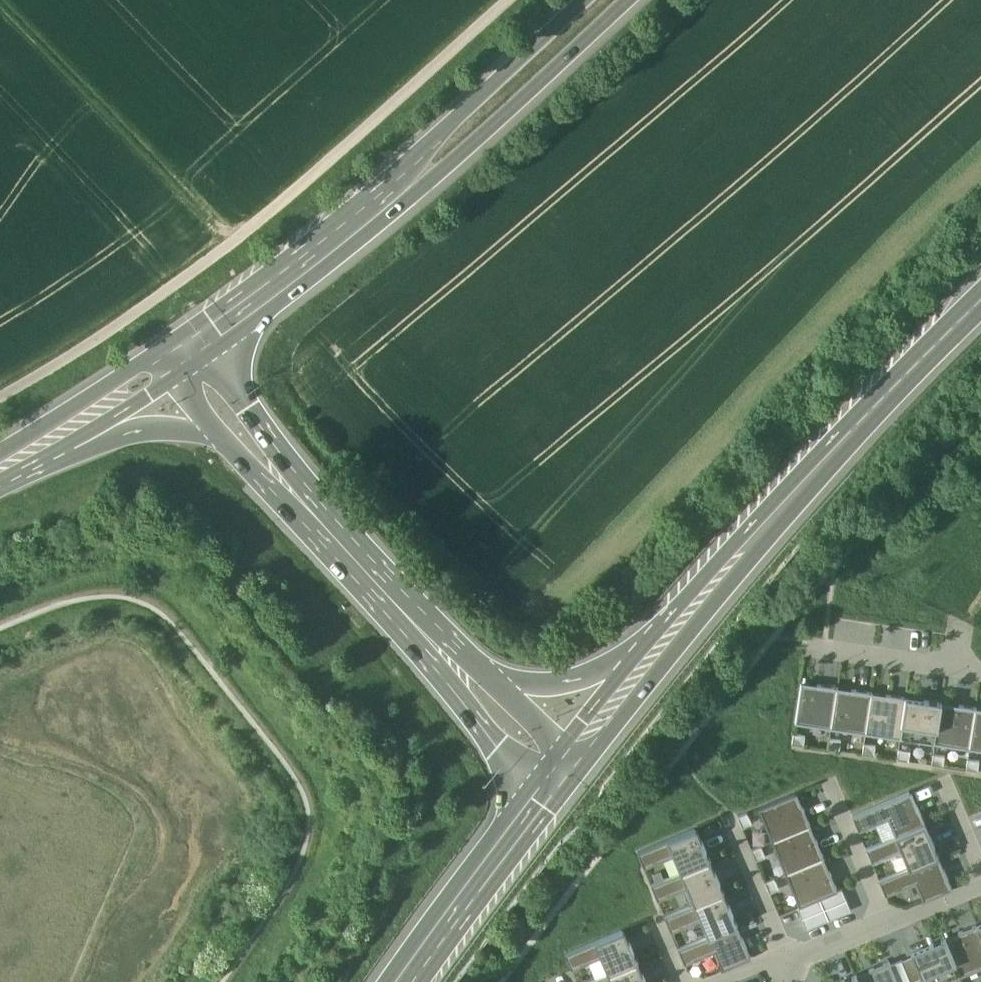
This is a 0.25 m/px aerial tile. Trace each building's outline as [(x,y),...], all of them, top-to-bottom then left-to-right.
[(796,723),(831,728),(837,687),(802,682),(796,723)] [(831,728),(866,733),(872,693),(837,687),(831,728)] [(866,733),(900,738),(906,698),(872,693),(866,733)] [(900,738),(935,744),(941,703),(906,698),(900,738)] [(935,744),(970,749),(976,708),(941,703),(935,744)] [(980,750),(980,709),(976,708),(970,749),(980,750)] [(793,743),(804,744),(806,735),(795,733),(793,743)] [(829,748),(840,750),(842,740),(831,738),(829,748)] [(864,753),(875,754),(876,745),(865,743),(864,753)] [(898,758),(909,760),(911,750),(900,749),(898,758)] [(933,764),(944,766),(946,756),(935,754),(933,764)] [(967,770),(978,771),(980,761),(969,760),(967,770)] [(927,824),(913,791),(854,814),(860,831),(891,819),(897,835),(927,824)] [(813,826),(799,793),(760,809),(774,842),(813,826)] [(738,816),(743,826),(752,822),(748,812),(738,816)] [(940,857),(927,824),(897,835),(867,847),(873,862),(902,851),(909,869),(940,857)] [(674,855),(681,871),(710,858),(696,826),(638,851),(645,867),(674,855)] [(826,859),(813,826),(774,842),(787,875),(826,859)] [(752,850),(756,860),(766,856),(762,846),(752,850)] [(953,889),(940,857),(909,869),(880,880),(886,896),(916,884),(924,901),(953,889)] [(687,887),(694,903),(724,891),(710,858),(681,871),(652,882),(659,899),(687,887)] [(839,890),(826,859),(787,875),(800,906),(821,898),(839,890)] [(766,882),(770,893),(780,889),(776,879),(766,882)] [(821,898),(826,909),(847,900),(843,889),(839,890),(821,898)] [(694,903),(664,915),(671,931),(702,918),(708,934),(736,922),(724,891),(694,903)] [(797,907),(802,919),(826,909),(821,898),(797,907)] [(852,911),(847,900),(826,909),(831,920),(852,911)] [(831,920),(826,909),(802,919),(807,930),(831,920)] [(708,934),(678,946),(685,963),(716,950),(724,969),(751,958),(736,922),(708,934)] [(961,976),(980,968),(980,933),(977,924),(945,938),(961,976)] [(625,928),(565,952),(571,968),(600,956),(607,973),(638,961),(625,928)] [(913,955),(924,981),(948,981),(961,976),(945,938),(912,953),(913,955)] [(902,960),(912,981),(924,981),(913,955),(902,960)] [(898,981),(912,981),(902,960),(891,965),(898,981)] [(584,981),(647,981),(638,961),(607,973),(584,981)] [(858,981),(898,981),(891,965),(889,961),(855,975),(858,981)]
